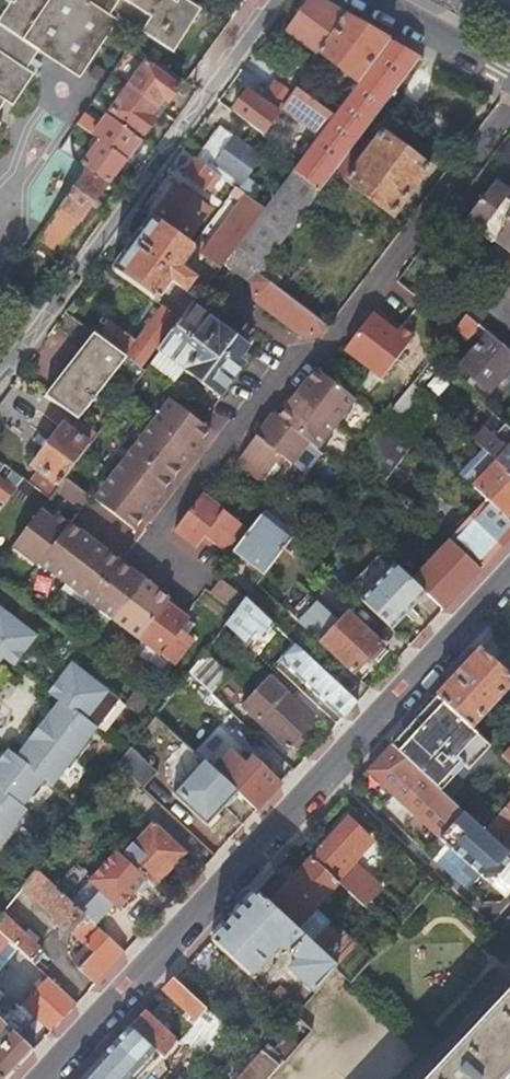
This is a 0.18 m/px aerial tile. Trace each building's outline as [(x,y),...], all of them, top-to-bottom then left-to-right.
[(8,2),(0,15),(0,105),(3,100),(11,105),(32,73),(25,69),(37,51),(78,77),(119,18),(167,51),(192,15),(169,0),(4,0),(8,2)] [(315,0),(310,0),(287,31),(318,54),(345,17),(315,0)] [(509,11),(509,0),(493,0),(509,11)] [(358,83),(389,41),(345,17),(318,54),(358,83)] [(319,192),(420,58),(389,41),(358,83),(333,116),(319,135),(315,140),(285,181),(295,188),(303,180),(319,192)] [(179,87),(127,49),(110,74),(156,109),(162,101),(166,104),(179,87)] [(282,54),(270,69),(294,87),(305,71),(282,54)] [(156,109),(110,74),(93,100),(143,136),(155,120),(150,116),(156,109)] [(246,91),(230,112),(261,135),(281,107),(319,135),(333,116),(296,88),(291,94),(275,82),(260,102),(246,91)] [(100,141),(125,160),(140,140),(107,116),(99,126),(94,122),(87,132),(100,141)] [(219,125),(195,158),(229,183),(232,179),(240,185),(261,157),(219,125)] [(382,133),(345,182),(392,217),(429,168),(382,133)] [(506,137),(496,150),(509,159),(509,158),(509,139),(506,137)] [(107,184),(125,160),(100,141),(81,165),(85,168),(106,183),(107,184)] [(229,183),(195,158),(183,175),(220,202),(232,185),(229,183)] [(57,251),(106,183),(85,168),(63,199),(37,237),(52,248),(57,251)] [(503,202),(509,193),(509,192),(508,191),(495,181),(464,221),(509,255),(509,208),(503,202)] [(175,185),(150,218),(184,242),(207,209),(175,185)] [(208,260),(220,269),(224,264),(231,254),(264,209),(246,195),(201,255),(208,260)] [(150,218),(112,269),(155,301),(170,281),(184,292),(170,311),(176,316),(181,320),(192,306),(220,269),(208,260),(193,280),(179,270),(194,250),(184,242),(150,218)] [(231,254),(224,264),(250,283),(257,274),(231,254)] [(253,300),(278,319),(302,337),(321,334),(327,326),(257,274),(250,283),(253,300)] [(481,313),(509,336),(509,278),(481,313)] [(116,351),(125,358),(138,368),(176,316),(170,311),(162,306),(136,341),(108,321),(98,335),(118,349),(116,351)] [(181,320),(148,364),(174,383),(183,370),(219,397),(251,354),(246,351),(248,348),(192,306),(181,320)] [(414,338),(375,309),(342,352),(380,381),(414,338)] [(466,314),(456,327),(469,339),(473,333),(480,339),(458,365),(489,394),(509,370),(509,353),(466,314)] [(93,334),(46,397),(60,408),(78,421),(125,358),(116,351),(93,334)] [(336,425),(355,400),(324,376),(315,370),(296,394),(336,425)] [(420,390),(412,383),(391,410),(398,417),(420,390)] [(317,450),(336,425),(296,394),(277,419),(308,443),(317,450)] [(168,399),(149,424),(190,455),(209,430),(168,399)] [(28,483),(49,498),(54,492),(64,478),(83,453),(96,434),(78,421),(60,408),(50,419),(60,427),(30,467),(36,472),(28,483)] [(382,477),(416,434),(398,417),(391,410),(382,421),(357,454),(382,477)] [(291,465),(308,443),(277,419),(271,415),(235,463),(262,482),(281,458),(291,465)] [(497,415),(474,441),(497,462),(509,474),(509,427),(497,415)] [(149,424),(130,450),(171,480),(190,455),(149,424)] [(130,450),(112,474),(152,505),(171,480),(130,450)] [(0,462),(0,478),(15,489),(22,479),(0,462)] [(509,512),(509,474),(497,462),(486,474),(481,470),(475,476),(468,471),(463,477),(487,499),(506,516),(509,512)] [(152,505),(112,474),(92,499),(133,530),(152,505)] [(5,502),(15,489),(0,478),(0,498),(5,502)] [(64,478),(54,492),(79,511),(90,497),(64,478)] [(230,555),(235,549),(249,531),(201,495),(174,531),(196,548),(205,536),(230,555)] [(509,536),(509,520),(506,516),(487,499),(455,534),(485,563),(509,536)] [(12,547),(37,566),(39,564),(67,527),(56,518),(53,521),(39,511),(12,547)] [(235,549),(265,573),(291,540),(260,516),(249,531),(235,549)] [(39,564),(64,583),(92,546),(67,527),(39,564)] [(443,608),(480,569),(449,540),(413,580),(426,592),(443,608)] [(64,583),(89,602),(117,564),(92,546),(64,583)] [(392,628),(426,592),(413,580),(394,562),(361,599),(392,628)] [(114,620),(142,583),(117,564),(89,602),(114,620)] [(245,599),(220,579),(210,592),(235,612),(245,599)] [(164,606),(166,603),(167,602),(142,583),(114,620),(139,639),(164,606)] [(269,629),(273,624),(245,599),(235,612),(226,624),(248,644),(264,624),(269,629)] [(187,623),(164,606),(139,639),(174,666),(192,642),(179,632),(187,623)] [(4,657),(14,665),(21,655),(37,635),(30,630),(0,607),(0,663),(4,657)] [(322,641),(354,671),(381,642),(348,613),(322,641)] [(33,625),(30,630),(37,635),(21,655),(26,659),(45,635),(33,625)] [(342,717),(357,701),(293,642),(282,655),(285,664),(342,717)] [(437,696),(480,736),(483,733),(475,725),(509,687),(509,674),(498,663),(482,648),(437,696)] [(188,673),(211,694),(227,674),(204,652),(188,673)] [(507,653),(498,663),(509,674),(509,656),(507,653)] [(71,663),(78,668),(81,664),(70,655),(52,679),(56,683),(71,663)] [(22,825),(21,819),(28,811),(24,807),(30,798),(35,797),(47,782),(52,786),(60,776),(65,776),(90,744),(88,739),(95,728),(100,733),(123,704),(78,668),(71,663),(56,683),(49,692),(59,700),(51,709),(45,718),(29,738),(24,744),(22,747),(15,756),(7,750),(0,759),(0,853),(22,825)] [(285,692),(287,689),(270,674),(242,706),(287,749),(314,719),(285,692)] [(392,744),(449,798),(462,784),(454,776),(465,764),(469,768),(490,746),(480,736),(437,696),(392,744)] [(45,718),(51,709),(46,705),(39,714),(45,718)] [(17,744),(22,747),(24,744),(29,738),(24,734),(17,744)] [(368,770),(440,838),(463,812),(449,798),(392,744),(368,770)] [(154,772),(129,749),(117,765),(140,787),(141,788),(154,772)] [(502,758),(509,766),(509,749),(502,758)] [(206,824),(236,792),(236,791),(202,760),(171,792),(206,824)] [(140,787),(117,765),(105,779),(128,800),(140,787)] [(255,809),(279,783),(260,766),(236,791),(236,792),(255,809)] [(500,846),(509,835),(509,802),(484,831),(500,846)] [(509,890),(509,854),(500,846),(484,831),(463,812),(440,838),(446,843),(433,857),(467,889),(481,874),(505,896),(509,890)] [(338,882),(363,905),(380,887),(354,861),(360,854),(354,849),(367,835),(350,818),(321,848),(322,849),(313,858),(338,882)] [(146,878),(155,886),(186,852),(153,821),(121,855),(146,878)] [(146,878),(121,855),(116,850),(69,900),(96,924),(113,904),(117,908),(146,878)] [(363,969),(373,958),(317,904),(338,882),(313,858),(312,856),(289,880),(293,884),(272,906),(337,968),(315,992),(308,1000),(324,1015),(355,978),(363,969)] [(94,982),(124,950),(96,924),(69,900),(36,869),(21,887),(93,951),(78,967),(94,982)] [(272,906),(256,891),(212,938),(252,976),(280,945),(297,961),(290,969),(315,992),(337,968),(272,906)] [(1,913),(0,915),(0,932),(31,961),(41,951),(1,913)] [(0,932),(0,1022),(5,1027),(13,1033),(20,1040),(38,1020),(50,1031),(75,1003),(31,961),(0,932)] [(385,989),(395,978),(390,974),(380,985),(385,989)] [(197,1020),(207,1008),(175,977),(165,989),(197,1020)] [(509,1073),(509,988),(425,1078),(505,1078),(509,1073)] [(164,1058),(179,1041),(146,1009),(130,1025),(164,1058)] [(274,1072),(282,1078),(293,1078),(328,1041),(313,1027),(297,1045),(279,1065),(274,1072)] [(281,1030),(263,1050),(279,1065),(297,1045),(281,1030)] [(31,1050),(20,1040),(13,1033),(0,1047),(0,1078),(5,1078),(31,1050)] [(334,1038),(330,1042),(335,1047),(339,1042),(334,1038)] [(274,1072),(279,1065),(263,1050),(237,1078),(267,1078),(274,1072)] [(92,1067),(80,1078),(102,1078),(103,1078),(92,1067)]
